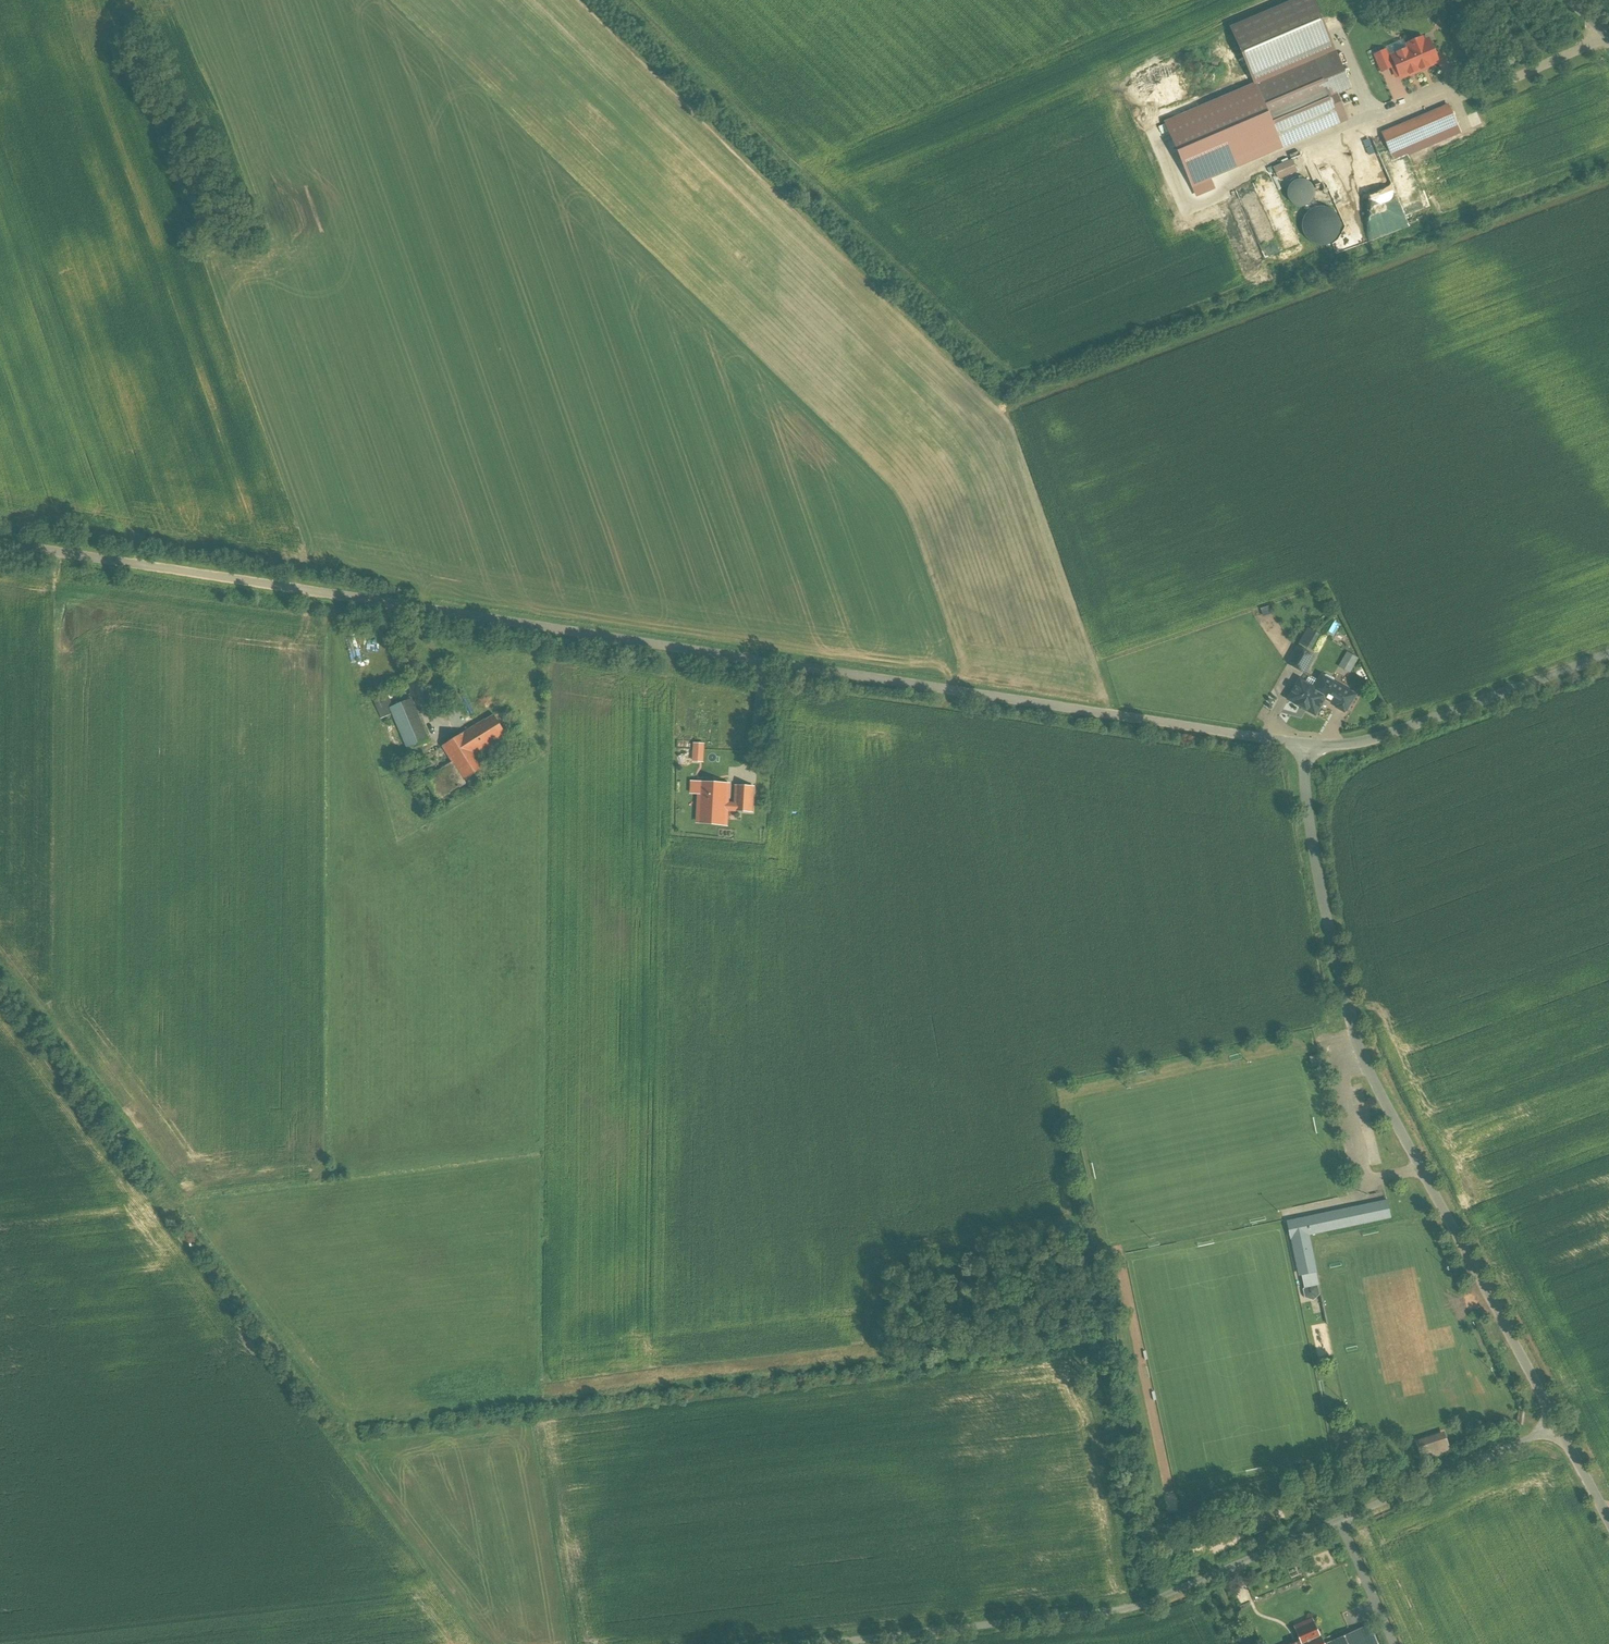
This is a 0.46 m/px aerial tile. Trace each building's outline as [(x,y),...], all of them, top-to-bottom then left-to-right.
[(1313,0),(1298,0),(1231,28),(1282,147),(1341,122),(1331,98),(1351,90),(1313,0)] [(1410,49),(1392,57),(1396,66),(1401,79),(1438,63),(1431,44),(1426,46),(1422,39),(1408,45),(1410,49)] [(1382,72),(1396,66),(1392,57),(1390,58),(1386,51),(1375,56),(1382,72)] [(1448,105),(1382,134),(1390,153),(1456,124),(1448,105)] [(1292,161),(1274,168),(1278,179),(1296,171),(1292,161)] [(1302,179),(1297,180),(1294,184),(1291,188),(1291,193),(1293,199),(1296,202),(1300,204),(1305,205),(1309,204),(1313,202),(1316,198),(1317,194),(1318,190),(1315,184),(1312,181),(1306,178),(1302,179)] [(1327,210),(1321,210),(1315,212),(1310,217),(1308,221),(1306,227),(1307,235),(1311,240),(1317,244),(1323,246),(1329,245),(1335,242),(1340,236),(1342,228),(1341,222),(1338,216),(1333,212),(1327,210)] [(1313,657),(1298,649),(1288,666),(1303,674),(1313,657)] [(1358,659),(1348,653),(1342,664),(1349,668),(1347,672),(1349,673),(1358,659)] [(1314,715),(1325,699),(1333,683),(1322,677),(1314,690),(1301,682),(1288,700),(1314,715)] [(1355,695),(1333,683),(1325,699),(1331,704),(1332,702),(1338,705),(1338,708),(1344,712),(1345,710),(1347,710),(1355,695)] [(414,698),(393,706),(411,749),(432,741),(414,698)] [(473,747),(478,753),(507,735),(494,716),(444,746),(453,760),(473,747)] [(730,740),(695,738),(694,762),(729,764),(730,740)] [(473,747),(453,760),(454,762),(466,780),(486,767),(478,753),(473,747)] [(493,751),(484,756),(488,762),(497,756),(493,751)] [(466,780),(454,762),(426,780),(439,801),(467,783),(466,780)] [(728,786),(701,784),(700,803),(705,803),(722,805),(726,805),(727,804),(728,786)] [(736,805),(736,810),(752,812),(753,788),(737,787),(736,805)] [(736,810),(736,805),(727,804),(726,805),(726,806),(722,805),(705,803),(700,803),(699,822),(725,825),(726,810),(736,810)] [(1352,1213),(1293,1225),(1303,1269),(1315,1266),(1308,1235),(1391,1217),(1387,1200),(1351,1208),(1352,1213)] [(1316,1288),(1310,1286),(1305,1290),(1307,1297),(1313,1299),(1318,1294),(1320,1293),(1319,1288),(1316,1288)] [(1443,1431),(1415,1441),(1418,1447),(1445,1438),(1443,1431)] [(1296,1643),(1323,1643),(1319,1634),(1318,1634),(1312,1621),(1296,1628),(1302,1642),(1296,1643)] [(1332,1641),(1334,1643),(1378,1643),(1369,1625),(1332,1641)]
